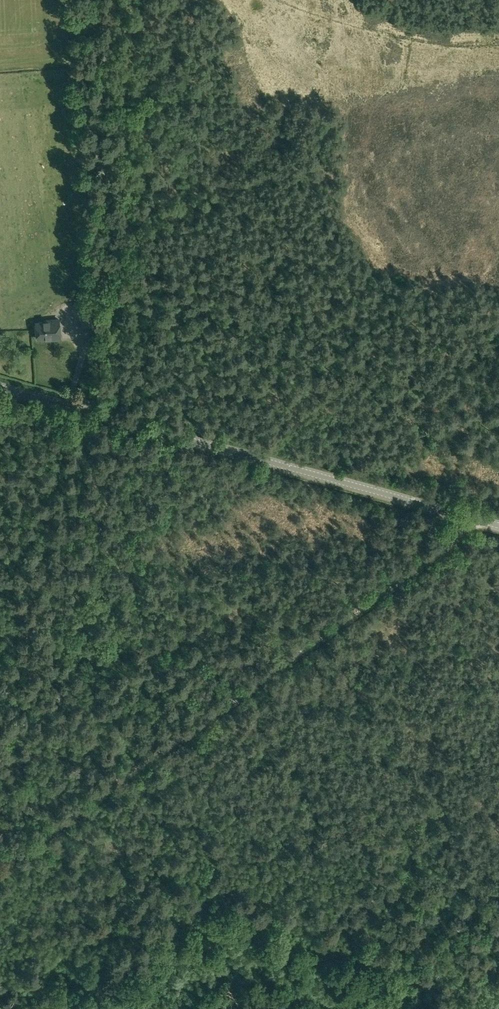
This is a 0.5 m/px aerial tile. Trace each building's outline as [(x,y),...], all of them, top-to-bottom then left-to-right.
[(45,322),(36,323),(36,324),(34,326),(34,331),(37,333),(37,339),(51,338),(51,339),(61,339),(59,319),(45,320),(45,322)]
